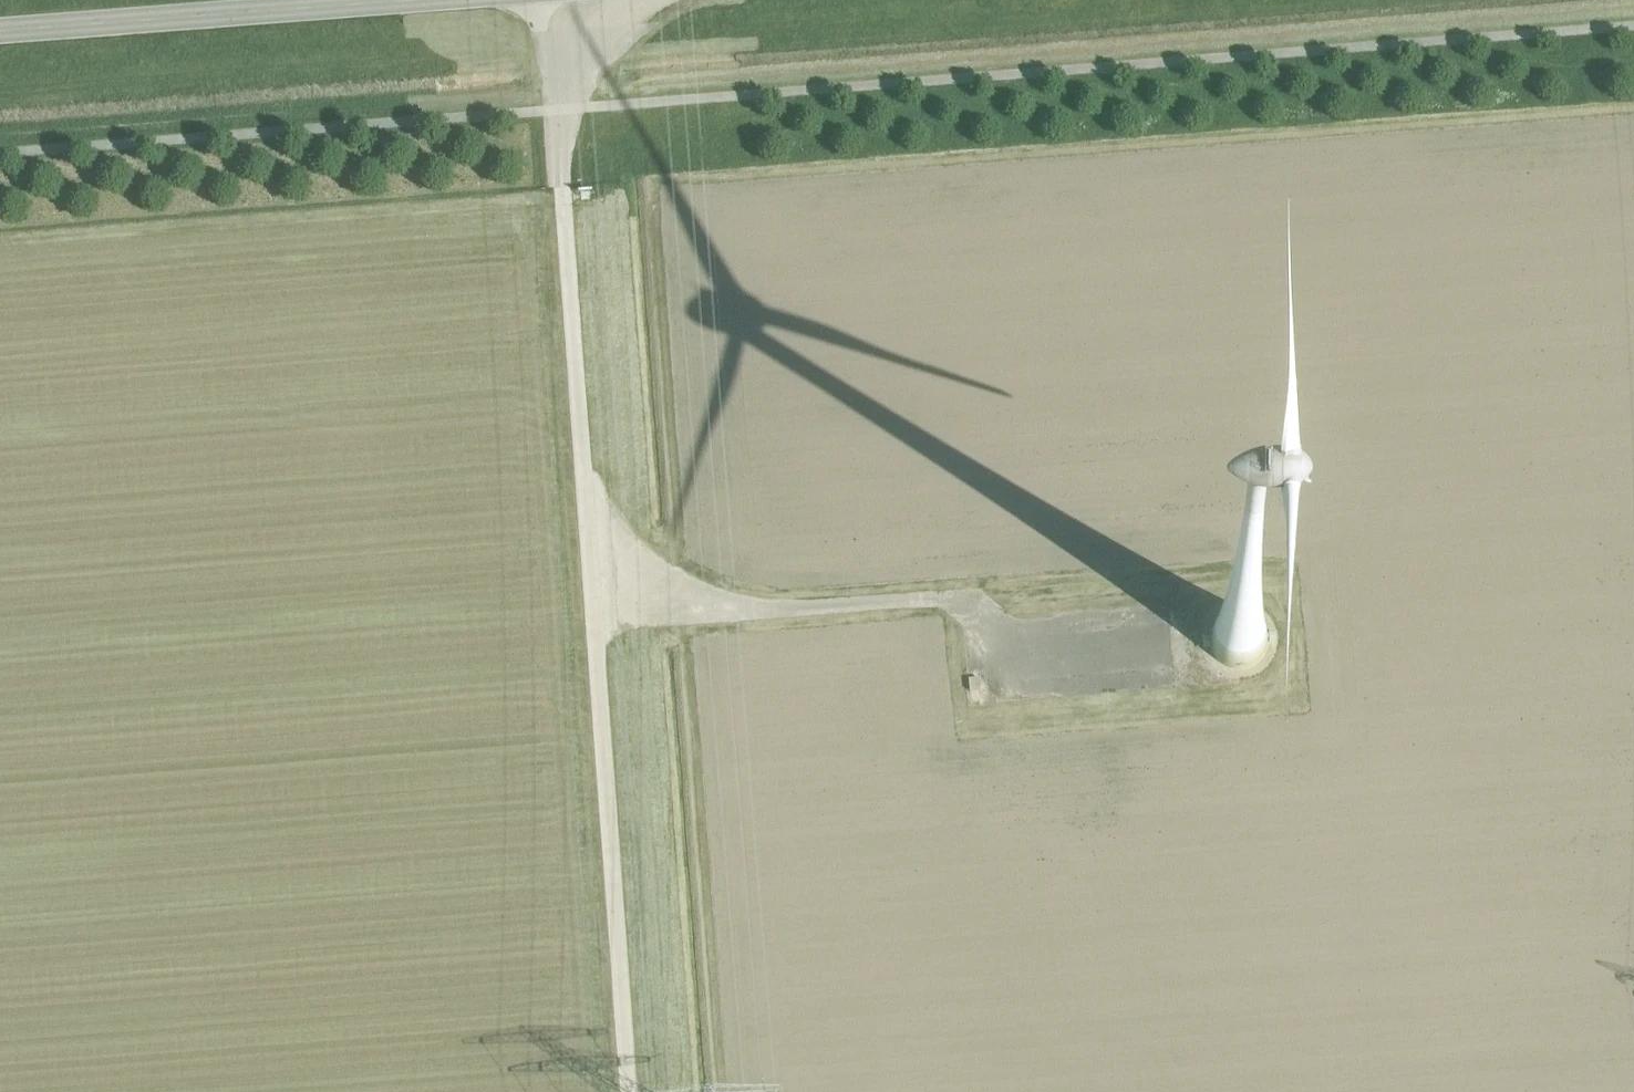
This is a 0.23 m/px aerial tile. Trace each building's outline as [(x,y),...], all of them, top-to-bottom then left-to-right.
[(1209,640),(1209,646),(1211,650),(1213,655),(1215,657),(1217,659),(1218,661),(1220,662),(1223,664),(1225,665),(1227,666),(1230,667),(1235,668),(1239,668),(1244,667),(1249,666),(1251,665),(1254,664),(1256,662),(1258,660),(1260,659),(1261,657),(1263,655),(1264,652),(1266,648),(1267,643),(1267,636),(1266,630),(1264,625),(1261,621),(1258,618),(1254,615),(1249,612),(1245,611),(1240,610),(1235,610),(1231,611),(1226,612),(1222,615),(1218,618),(1214,621),(1212,626),(1210,630),(1209,635),(1209,640)]
